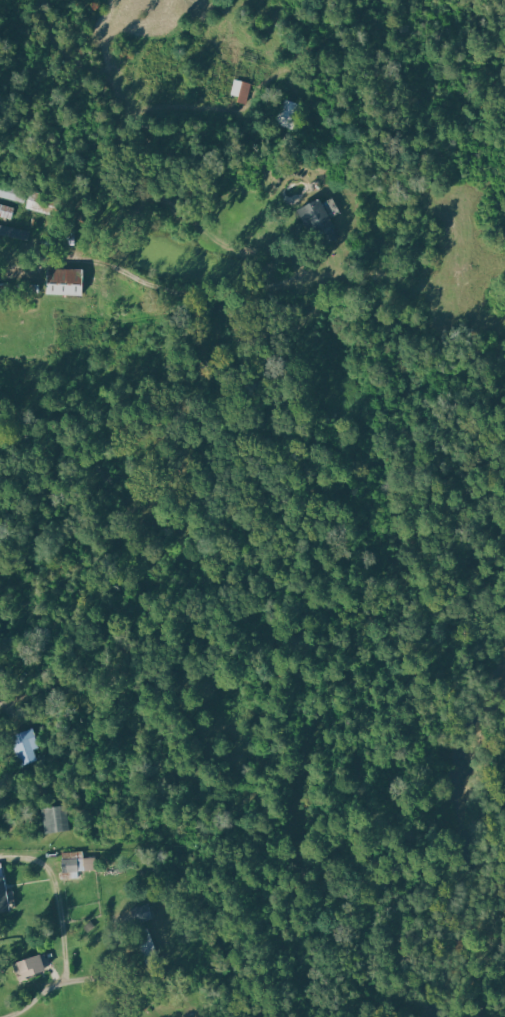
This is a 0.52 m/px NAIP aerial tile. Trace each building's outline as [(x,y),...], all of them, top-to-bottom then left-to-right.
[(233,95),(240,96),(239,102),(250,104),(253,82),(234,80),(233,95)] [(300,105),(284,99),(275,123),(291,129),(300,105)] [(24,202),(27,191),(0,184),(0,196),(24,202)] [(331,226),(321,198),(297,207),(307,235),(331,226)] [(31,226),(13,223),(15,206),(0,204),(0,235),(29,239),(31,226)] [(45,294),(81,296),(81,269),(46,268),(45,294)] [(43,759),(32,729),(12,736),(23,767),(43,759)] [(67,805),(42,809),(47,834),(72,829),(67,805)] [(94,872),(94,858),(83,858),(83,852),(62,853),(62,872),(94,872)] [(9,911),(3,878),(0,878),(0,913),(9,911)] [(135,924),(154,919),(149,904),(131,909),(135,924)] [(50,970),(44,953),(12,964),(19,982),(50,970)]
